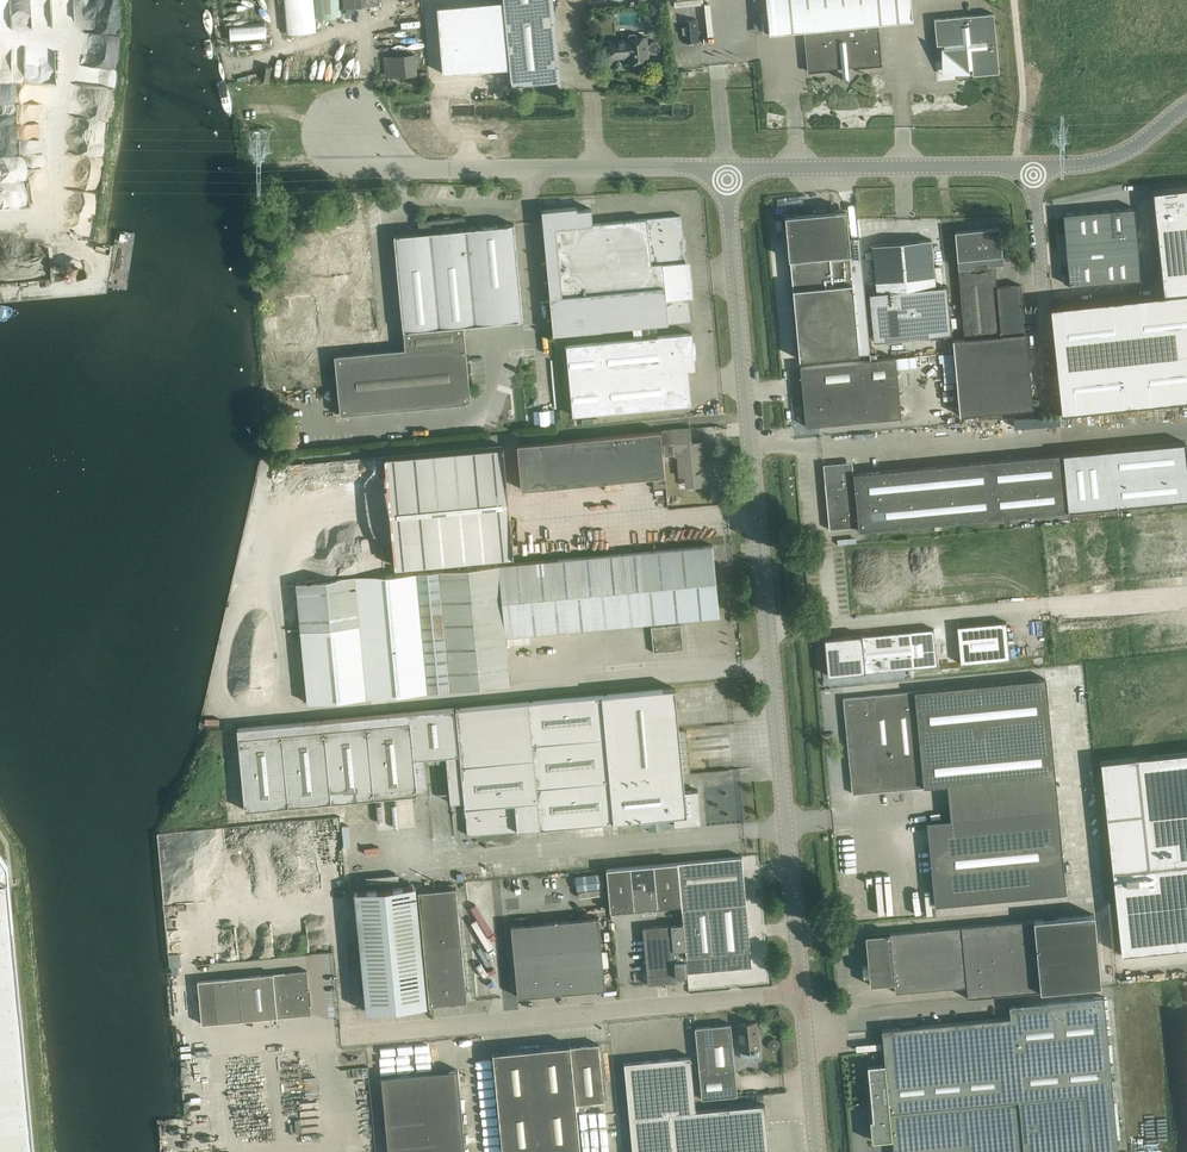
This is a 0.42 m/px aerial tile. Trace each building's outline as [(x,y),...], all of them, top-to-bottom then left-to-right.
[(340,3),(340,0),(313,0),(316,18),(342,15),(340,3)] [(511,84),(561,79),(554,0),(503,0),(511,84)] [(769,34),(805,31),(809,71),(881,64),(877,24),(913,21),(911,0),(766,0),(769,34)] [(503,1),(438,7),(444,73),(488,69),(509,67),(503,1)] [(944,48),(941,48),(942,67),(943,67),(943,66),(945,66),(951,71),(951,73),(950,73),(950,74),(969,71),(969,68),(972,68),(973,75),(999,72),(994,13),(934,19),(937,45),(944,44),(944,48)] [(697,19),(680,20),(682,39),(698,38),(697,19)] [(231,25),(231,39),(267,38),(267,25),(231,25)] [(627,40),(609,41),(611,58),(624,57),(624,55),(629,55),(630,63),(648,61),(647,51),(650,51),(653,54),(657,53),(660,50),(660,44),(656,41),(652,42),(649,45),(647,46),(646,37),(637,38),(637,35),(634,34),(631,34),(628,36),(629,39),(627,39),(627,40)] [(387,75),(416,72),(414,54),(385,57),(387,75)] [(11,178),(11,168),(5,168),(4,161),(0,161),(0,178),(11,178)] [(1153,191),(1164,294),(1186,292),(1186,188),(1153,191)] [(542,210),(551,312),(553,333),(634,326),(635,339),(564,345),(571,416),(691,404),(688,370),(695,369),(692,332),(657,336),(658,337),(642,338),(641,325),(691,321),(681,215),(593,223),(591,208),(577,209),(577,206),(542,210)] [(1135,207),(1063,213),(1069,286),(1141,280),(1135,207)] [(788,216),(786,218),(790,259),(799,359),(859,354),(859,353),(870,352),(859,237),(848,238),(846,212),(844,211),(788,216)] [(471,402),(464,325),(511,320),(523,319),(514,223),(466,228),(465,217),(429,220),(430,231),(394,235),(403,331),(404,331),(405,348),(335,355),(340,415),(471,402)] [(355,235),(368,234),(368,220),(354,221),(355,235)] [(955,231),(962,312),(965,338),(953,339),(960,415),(1033,408),(1027,332),(1025,333),(1021,285),(997,287),(995,264),(1003,263),(1000,227),(955,231)] [(936,286),(931,239),(881,244),(872,245),(876,292),(869,293),(874,340),(952,333),(948,285),(936,286)] [(1050,307),(1061,413),(1186,400),(1186,292),(1164,294),(1050,307)] [(902,417),(900,405),(896,357),(800,366),(806,426),(902,417)] [(679,429),(662,431),(664,454),(675,453),(677,453),(680,476),(689,475),(690,486),(694,486),(706,485),(702,442),(692,443),(691,428),(679,429)] [(542,442),(517,444),(521,489),(546,487),(653,477),(654,488),(666,487),(661,431),(542,442)] [(1063,454),(1068,511),(1186,500),(1186,455),(1186,442),(1063,454)] [(395,568),(514,555),(503,446),(384,457),(395,568)] [(847,462),(823,464),(829,529),(858,526),(859,531),(1044,514),(1068,511),(1063,454),(853,473),(848,474),(847,462)] [(497,564),(294,583),(299,631),(305,702),(364,697),(430,691),(510,684),(506,636),(720,616),(713,545),(701,546),(497,565),(497,564)] [(1006,621),(957,626),(961,663),(1010,659),(1006,621)] [(651,627),(654,652),(684,649),(681,624),(651,627)] [(934,628),(826,638),(830,674),(828,674),(828,675),(937,665),(934,628)] [(935,905),(947,904),(1068,892),(1046,678),(843,698),(846,722),(850,722),(856,780),(851,781),(853,793),(948,784),(951,819),(927,822),(935,905)] [(529,702),(456,708),(467,835),(540,828),(674,815),(675,825),(689,823),(701,822),(698,789),(685,790),(675,688),(663,689),(529,702)] [(454,708),(237,728),(245,810),(417,794),(417,791),(428,790),(425,757),(446,755),(451,802),(463,801),(458,754),(454,708)] [(1101,761),(1122,954),(1186,947),(1186,752),(1101,761)] [(7,866),(0,855),(0,1151),(34,1151),(7,866)] [(683,923),(686,952),(687,973),(751,967),(750,951),(751,951),(742,856),(677,862),(682,905),(683,923)] [(677,862),(654,864),(658,907),(682,905),(677,862)] [(654,864),(630,867),(634,909),(658,907),(654,864)] [(634,909),(630,867),(606,869),(610,911),(634,909)] [(602,873),(575,876),(577,890),(604,887),(602,873)] [(416,886),(355,892),(366,1011),(427,1005),(426,993),(416,886)] [(418,891),(428,993),(429,1005),(467,1001),(456,888),(418,891)] [(1094,914),(866,935),(869,965),(862,965),(863,972),(869,972),(871,985),(894,983),(895,992),(967,986),(968,997),(1101,985),(1094,914)] [(511,925),(517,985),(518,996),(605,988),(598,917),(511,925)] [(686,952),(683,923),(671,924),(674,953),(686,952)] [(674,953),(671,924),(643,927),(648,984),(676,981),(677,981),(681,976),(681,975),(688,975),(687,973),(686,952),(674,953)] [(307,970),(213,979),(197,980),(201,1024),(311,1014),(307,970)] [(872,1141),(892,1139),(894,1151),(1119,1151),(1104,996),(1010,1005),(1011,1017),(882,1029),(885,1063),(868,1065),(873,1119),(870,1119),(872,1141)] [(738,1023),(741,1059),(760,1057),(757,1022),(738,1023)] [(731,1024),(695,1027),(702,1098),(737,1095),(731,1024)] [(599,1044),(570,1046),(576,1103),(604,1101),(599,1044)] [(570,1046),(570,1045),(493,1052),(503,1151),(565,1151),(580,1150),(576,1103),(570,1046)] [(625,1074),(633,1151),(769,1151),(765,1104),(696,1111),(690,1056),(624,1062),(625,1074)] [(463,1127),(458,1069),(381,1077),(388,1151),(465,1151),(463,1127)] [(467,1137),(476,1137),(475,1123),(466,1123),(467,1137)]
